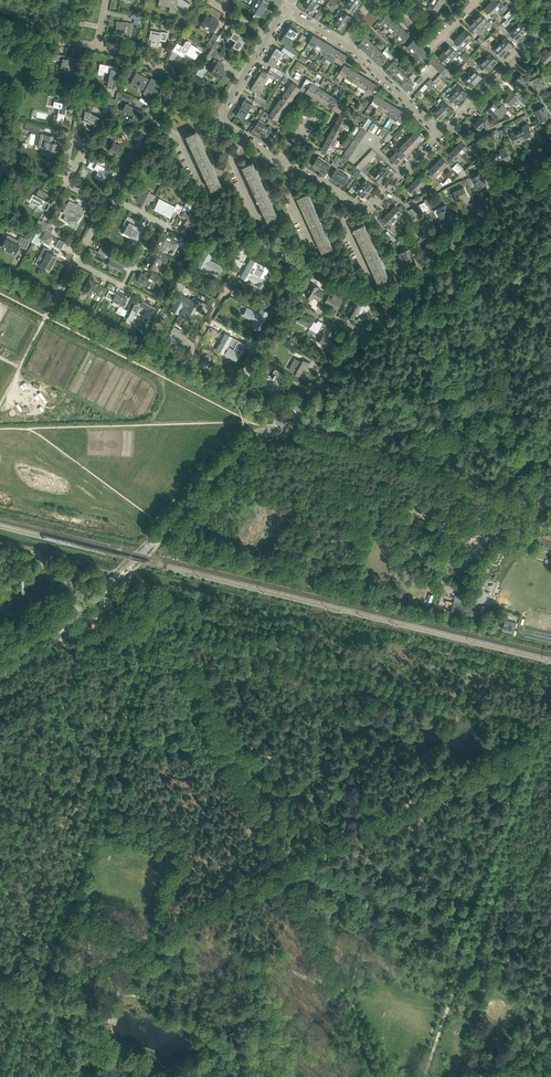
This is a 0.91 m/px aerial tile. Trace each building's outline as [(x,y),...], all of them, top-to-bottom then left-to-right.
[(159,4),(170,6),(169,10),(175,11),(177,4),(187,10),(190,4),(184,0),(159,0),(159,4)] [(256,2),(254,4),(250,10),(255,13),(254,13),(255,14),(255,13),(260,16),(263,10),(263,11),(264,9),(265,7),(267,5),(266,5),(269,2),(266,0),(253,0),(256,2)] [(303,5),(313,11),(318,4),(316,3),(311,0),(306,0),(303,5)] [(343,3),(354,10),(356,7),(357,8),(359,4),(353,0),(349,0),(348,2),(345,0),(343,3)] [(427,2),(438,9),(440,6),(441,6),(443,3),(438,0),(432,0),(432,1),(431,0),(428,0),(427,2)] [(498,0),(494,0),(493,0),(492,0),(490,2),(498,10),(501,7),(503,10),(506,7),(498,0)] [(487,5),(488,6),(485,9),(495,18),(497,16),(495,13),(498,10),(490,2),(487,5)] [(339,9),(335,16),(338,18),(338,17),(348,23),(350,20),(349,19),(351,16),(339,9)] [(131,14),(130,18),(134,18),(133,24),(140,25),(142,17),(139,16),(133,15),(131,14)] [(383,17),(379,20),(386,27),(393,19),(388,14),(384,18),(383,17)] [(477,16),(474,18),(483,26),(485,28),(490,23),(481,14),(478,16),(477,16)] [(212,19),(206,15),(201,24),(212,31),(218,21),(213,18),(212,19)] [(333,19),(331,22),(343,29),(345,26),(346,26),(348,23),(338,17),(338,18),(336,21),(333,19)] [(472,21),(473,22),(470,25),(480,34),(482,31),(480,29),(483,26),(474,18),(472,21)] [(393,19),(386,27),(392,32),(398,24),(393,19)] [(491,19),(489,22),(490,23),(492,24),(491,24),(496,29),(499,27),(494,22),(491,19)] [(518,24),(516,27),(524,35),(526,32),(525,31),(528,28),(518,19),(516,22),(518,24)] [(132,23),(122,21),(122,22),(116,21),(117,22),(115,33),(124,35),(124,37),(129,38),(132,23)] [(398,24),(392,32),(397,37),(398,36),(404,30),(398,24)] [(290,26),(286,33),(295,38),(299,32),(296,30),(295,29),(290,26)] [(521,38),(524,35),(516,27),(513,30),(511,28),(510,27),(507,30),(508,30),(517,40),(520,37),(521,38)] [(151,30),(149,39),(152,39),(151,45),(158,47),(160,40),(160,39),(162,40),(162,41),(166,41),(168,32),(161,31),(161,32),(151,30)] [(233,30),(229,36),(236,41),(232,47),(238,51),(246,38),(242,36),(240,34),(240,35),(233,30)] [(409,35),(404,30),(398,36),(401,39),(400,40),(403,42),(405,40),(406,39),(409,35)] [(465,30),(463,32),(462,32),(459,34),(467,42),(470,39),(472,42),(475,39),(465,30)] [(280,42),(285,45),(287,42),(290,45),(291,45),(295,38),(286,33),(280,42)] [(298,41),(303,43),(307,37),(302,34),(298,41)] [(314,34),(308,43),(315,48),(321,39),(314,34)] [(456,37),(457,38),(455,41),(464,50),(467,48),(464,45),(467,42),(459,34),(456,37)] [(503,40),(500,43),(508,50),(511,48),(510,47),(513,44),(503,35),(501,37),(502,39),(503,40)] [(363,40),(359,44),(364,50),(371,42),(366,37),(364,39),(363,39),(362,40),(363,40)] [(210,38),(207,44),(212,47),(216,41),(210,38)] [(321,39),(315,48),(322,52),(327,43),(321,39)] [(409,44),(407,47),(413,52),(420,45),(414,39),(410,43),(409,44)] [(198,54),(199,55),(201,51),(198,49),(199,49),(190,44),(191,43),(188,41),(187,42),(186,41),(183,47),(177,43),(173,50),(179,53),(183,56),(185,53),(185,52),(195,58),(198,54)] [(216,41),(212,47),(218,51),(222,45),(216,41)] [(371,42),(364,50),(370,55),(376,48),(373,45),(374,44),(371,42)] [(327,43),(322,52),(329,56),(334,47),(327,43)] [(508,50),(500,43),(497,46),(495,43),(492,46),(502,56),(505,53),(505,54),(508,50)] [(420,45),(413,52),(415,54),(416,53),(419,56),(425,50),(420,45)] [(289,51),(296,55),(299,50),(291,46),(289,50),(289,51)] [(446,48),(444,50),(452,58),(455,55),(457,58),(460,55),(450,46),(447,48),(446,48)] [(212,47),(208,54),(215,58),(216,55),(218,51),(212,47)] [(277,47),(272,55),(279,60),(281,55),(284,57),(286,53),(284,51),(284,52),(282,50),(277,47)] [(334,47),(329,56),(327,59),(333,63),(335,60),(341,51),(334,47)] [(379,51),(376,48),(370,55),(375,60),(381,53),(382,52),(380,50),(379,51)] [(538,57),(544,63),(545,63),(548,60),(550,57),(550,49),(547,53),(544,50),(538,57)] [(426,60),(427,59),(430,55),(425,50),(419,56),(422,59),(421,60),(423,62),(426,60)] [(441,53),(442,54),(439,57),(449,66),(451,63),(449,61),(452,58),(444,50),(441,53)] [(341,51),(335,60),(342,64),(347,55),(341,51)] [(488,56),(485,59),(493,66),(496,64),(495,63),(497,60),(488,51),(485,53),(488,56)] [(53,52),(52,59),(62,61),(61,67),(68,69),(67,70),(72,71),(75,59),(69,57),(68,57),(68,58),(67,58),(67,59),(65,58),(66,55),(53,52)] [(385,56),(381,53),(375,60),(381,65),(384,61),(385,61),(385,60),(388,57),(385,55),(385,56)] [(272,55),(267,63),(272,65),(274,67),(276,69),(277,68),(279,65),(277,63),(279,60),(272,55)] [(221,68),(223,64),(218,61),(214,59),(212,63),(215,66),(211,72),(221,79),(226,71),(221,68)] [(477,62),(487,72),(489,69),(490,70),(493,66),(485,59),(482,62),(479,59),(477,62)] [(385,70),(391,75),(397,68),(394,65),(395,64),(393,62),(390,65),(389,65),(389,66),(385,70)] [(116,72),(117,67),(100,64),(98,74),(104,75),(104,71),(108,72),(110,72),(108,82),(107,87),(113,88),(114,84),(113,83),(115,72),(116,72)] [(345,64),(339,73),(346,77),(352,68),(345,64)] [(400,70),(398,67),(397,68),(391,75),(396,80),(403,73),(400,70)] [(472,72),(470,75),(478,83),(480,80),(479,79),(482,76),(472,67),(470,69),(472,72)] [(352,68),(346,77),(353,81),(358,72),(352,68)] [(441,73),(438,76),(440,78),(443,75),(444,75),(446,75),(449,77),(451,77),(453,75),(453,74),(446,68),(441,73)] [(263,70),(257,80),(265,84),(270,76),(271,77),(273,74),(268,71),(267,72),(263,70)] [(456,71),(453,74),(453,75),(458,79),(461,76),(456,71)] [(358,72),(353,81),(359,85),(365,77),(358,72)] [(141,75),(137,73),(131,82),(145,89),(143,93),(149,96),(157,81),(151,78),(150,81),(141,76),(141,75)] [(406,76),(403,73),(396,80),(401,85),(408,78),(409,78),(407,75),(406,76)] [(461,78),(471,88),(474,85),(475,86),(478,83),(470,75),(467,78),(464,75),(461,78)] [(515,81),(523,89),(530,82),(530,81),(530,82),(527,79),(526,80),(521,75),(515,81)] [(433,81),(436,84),(437,85),(442,79),(440,78),(438,76),(433,81)] [(359,85),(358,88),(364,92),(371,81),(365,77),(359,85)] [(542,84),(539,77),(535,78),(541,90),(544,89),(545,91),(547,91),(543,83),(542,84)] [(303,84),(309,87),(306,91),(313,96),(319,87),(320,85),(316,82),(315,83),(313,82),(307,78),(303,84)] [(411,81),(408,78),(401,85),(407,90),(411,87),(412,86),(414,83),(412,81),(411,81)] [(545,97),(541,90),(535,78),(532,80),(536,86),(535,87),(538,92),(537,94),(540,100),(545,97)] [(257,80),(251,89),(255,91),(255,92),(255,93),(260,96),(260,95),(262,93),(260,92),(265,84),(257,80)] [(364,93),(371,97),(373,94),(378,85),(371,81),(364,92),(364,93)] [(288,89),(296,95),(301,88),(292,82),(288,89)] [(456,83),(451,88),(454,91),(462,98),(465,96),(464,95),(467,92),(456,83)] [(428,86),(425,84),(420,89),(423,92),(428,86)] [(313,96),(320,100),(325,91),(319,87),(313,96)] [(450,87),(444,92),(456,104),(459,101),(459,102),(462,98),(454,91),(451,88),(450,87)] [(505,99),(504,99),(511,106),(519,97),(509,87),(505,90),(509,94),(505,99)] [(291,101),(296,95),(288,89),(283,95),(291,101)] [(129,101),(132,102),(134,98),(122,91),(119,96),(129,101)] [(332,95),(325,91),(320,100),(327,104),(332,95)] [(104,96),(103,100),(114,106),(120,94),(117,94),(115,99),(104,96)] [(383,98),(376,94),(371,103),(377,107),(383,98)] [(287,107),(291,101),(283,95),(279,102),(287,107)] [(327,104),(333,108),(339,99),(332,95),(327,104)] [(522,95),(519,99),(520,100),(526,105),(529,102),(522,95)] [(255,97),(253,100),(264,106),(266,103),(259,100),(255,97)] [(382,114),(384,111),(389,103),(383,98),(377,107),(376,110),(382,114)] [(449,112),(449,111),(451,108),(440,98),(438,100),(439,102),(436,104),(447,114),(449,112)] [(245,99),(240,107),(248,112),(253,105),(245,99)] [(333,108),(340,112),(345,104),(339,99),(333,108)] [(54,101),(53,106),(60,108),(58,115),(54,115),(53,118),(60,120),(62,120),(65,109),(69,110),(70,103),(66,102),(66,103),(54,101)] [(126,103),(123,109),(124,110),(131,114),(128,120),(133,123),(134,123),(137,116),(138,116),(141,112),(141,111),(135,108),(130,105),(132,102),(129,101),(128,104),(126,103)] [(279,102),(274,108),(282,114),(287,107),(279,102)] [(389,103),(384,111),(391,116),(396,107),(389,103)] [(506,112),(510,116),(512,114),(502,104),(499,108),(493,103),(487,110),(496,118),(501,113),(503,115),(506,112)] [(444,118),(447,114),(436,104),(431,110),(441,120),(443,117),(444,118)] [(546,113),(548,112),(545,105),(535,110),(541,121),(548,117),(546,113)] [(241,118),(244,120),(248,112),(240,107),(238,111),(236,110),(234,113),(235,114),(238,116),(238,117),(241,119),(241,118)] [(391,116),(397,120),(403,111),(396,107),(391,116)] [(270,115),(271,116),(278,120),(282,114),(274,108),(270,115)] [(91,131),(94,125),(95,125),(95,124),(102,128),(106,121),(85,110),(83,120),(82,126),(91,131)] [(397,120),(404,124),(410,115),(403,111),(397,120)] [(341,113),(337,120),(346,125),(350,118),(341,113)] [(491,126),(491,125),(494,123),(488,117),(487,116),(484,119),(483,118),(482,119),(480,117),(474,123),(480,130),(485,125),(488,128),(491,126)] [(254,129),(261,133),(265,125),(262,123),(263,121),(260,119),(254,129)] [(337,120),(333,127),(342,132),(346,125),(337,120)] [(524,128),(520,130),(524,139),(533,134),(532,132),(531,130),(531,131),(529,127),(527,123),(523,126),(524,128)] [(268,127),(265,125),(261,133),(266,136),(272,127),(269,125),(268,127)] [(333,127),(329,134),(339,139),(342,132),(333,127)] [(383,129),(378,136),(385,140),(389,133),(383,129)] [(497,129),(494,131),(496,134),(499,132),(502,138),(505,136),(502,129),(498,131),(497,129)] [(194,153),(204,148),(196,130),(185,135),(185,136),(186,135),(189,142),(189,143),(190,146),(191,146),(194,153)] [(417,130),(411,136),(418,143),(421,140),(422,141),(426,137),(421,133),(417,130)] [(516,143),(524,139),(520,130),(516,132),(515,130),(510,132),(516,143)] [(115,153),(115,154),(116,154),(118,155),(122,147),(115,143),(116,140),(117,140),(119,137),(110,132),(108,135),(113,138),(111,142),(113,143),(109,150),(115,153)] [(41,133),(39,143),(44,144),(43,147),(45,148),(45,151),(47,151),(46,157),(53,159),(57,143),(51,142),(50,142),(51,136),(53,136),(44,134),(41,133)] [(393,135),(389,133),(385,140),(388,142),(393,135)] [(335,146),(339,139),(329,134),(326,141),(335,146)] [(413,148),(418,143),(411,136),(405,141),(413,148)] [(322,148),(330,152),(331,153),(335,146),(326,141),(322,148)] [(408,154),(413,148),(405,141),(400,147),(408,154)] [(461,141),(455,148),(462,154),(468,148),(461,141)] [(483,152),(477,142),(474,143),(479,153),(483,152)] [(479,153),(474,143),(471,145),(476,156),(479,153)] [(402,160),(408,154),(400,147),(395,153),(402,160)] [(501,152),(497,154),(501,162),(510,158),(509,156),(509,154),(508,154),(505,147),(500,149),(501,152)] [(203,171),(213,167),(204,148),(194,153),(198,161),(197,161),(199,164),(203,171)] [(455,148),(449,154),(456,160),(462,154),(455,148)] [(397,165),(402,160),(395,153),(389,158),(397,165)] [(493,166),(501,162),(497,154),(494,155),(492,153),(488,156),(493,166)] [(313,165),(319,169),(325,160),(318,156),(313,165)] [(109,171),(104,169),(105,167),(108,161),(105,160),(100,157),(96,163),(91,160),(87,166),(93,170),(94,168),(99,170),(95,177),(103,182),(109,171)] [(339,158),(339,157),(335,164),(330,172),(333,174),(331,177),(338,181),(343,171),(340,169),(339,170),(337,168),(337,167),(340,163),(342,160),(339,158)] [(436,163),(442,170),(448,164),(441,157),(436,163)] [(0,158),(0,174),(6,177),(13,165),(0,158)] [(331,164),(325,160),(319,169),(326,173),(331,164)] [(250,184),(260,179),(252,161),(241,166),(242,167),(242,166),(245,173),(245,174),(246,177),(247,177),(250,184)] [(362,170),(367,174),(369,172),(366,170),(372,164),(369,162),(368,163),(366,166),(364,168),(362,170)] [(457,162),(455,165),(460,170),(463,168),(457,162)] [(433,180),(432,180),(438,185),(441,183),(435,177),(442,170),(436,163),(432,167),(432,166),(429,169),(430,169),(429,170),(433,173),(432,174),(429,177),(433,180)] [(381,168),(379,171),(386,177),(390,172),(382,164),(380,166),(381,168)] [(458,173),(460,170),(455,165),(452,168),(458,173)] [(213,167),(203,171),(206,179),(205,179),(207,182),(211,189),(210,189),(210,190),(221,185),(213,167)] [(355,172),(350,177),(353,179),(354,178),(359,172),(361,171),(355,167),(353,171),(355,172)] [(371,173),(372,174),(381,182),(386,177),(379,171),(376,168),(371,173)] [(472,176),(469,178),(473,187),(476,185),(477,188),(477,189),(478,189),(477,188),(480,187),(480,188),(481,188),(480,188),(487,184),(483,177),(486,175),(483,169),(479,171),(480,171),(481,173),(478,175),(472,177),(472,176)] [(338,181),(344,185),(349,176),(347,175),(347,174),(343,171),(338,181)] [(451,179),(443,172),(437,178),(445,185),(451,179)] [(420,175),(414,181),(421,187),(426,181),(420,175)] [(353,179),(349,183),(347,186),(350,188),(356,180),(354,178),(353,179)] [(364,183),(362,185),(368,192),(373,186),(365,178),(362,181),(364,183)] [(259,202),(269,198),(260,179),(250,184),(254,191),(253,192),(255,195),(259,202)] [(435,188),(438,185),(432,180),(430,183),(435,188)] [(414,181),(408,188),(414,194),(418,190),(420,191),(422,189),(421,187),(414,181)] [(360,184),(358,186),(356,185),(353,187),(363,197),(368,192),(362,185),(360,184)] [(150,190),(145,187),(144,189),(141,187),(138,192),(140,193),(136,200),(144,204),(146,200),(148,201),(147,202),(151,204),(156,195),(149,192),(150,190)] [(464,196),(464,197),(467,201),(471,199),(464,187),(454,192),(455,194),(452,195),(451,195),(454,201),(455,201),(454,201),(457,199),(458,200),(464,196)] [(46,209),(50,202),(45,199),(45,198),(46,199),(48,194),(39,189),(36,194),(37,194),(37,195),(33,193),(29,200),(39,205),(39,206),(41,207),(41,206),(46,209)] [(307,215),(317,210),(308,192),(298,197),(302,204),(301,205),(303,208),(307,215)] [(269,198),(259,202),(262,209),(262,210),(263,213),(264,213),(267,220),(266,220),(267,221),(277,216),(269,198)] [(157,203),(154,209),(157,211),(157,212),(158,212),(165,215),(168,217),(169,217),(170,215),(173,211),(179,214),(183,206),(177,203),(175,207),(161,199),(159,203),(157,203)] [(66,214),(63,219),(70,223),(72,221),(76,223),(76,224),(80,217),(82,217),(84,212),(83,211),(85,208),(69,200),(62,212),(66,214)] [(429,209),(425,202),(420,204),(423,211),(429,209)] [(420,204),(414,207),(418,214),(423,211),(420,204)] [(398,220),(404,214),(401,211),(395,205),(389,212),(398,220)] [(443,223),(451,219),(448,213),(450,212),(449,212),(446,205),(443,206),(434,211),(436,214),(438,213),(443,223)] [(186,208),(181,216),(186,219),(183,225),(189,228),(190,226),(192,228),(195,222),(194,221),(197,215),(189,210),(189,209),(186,208)] [(317,210),(307,215),(310,222),(309,223),(311,226),(312,226),(315,233),(325,228),(317,210)] [(398,220),(389,212),(381,220),(385,224),(387,222),(390,224),(396,218),(398,220)] [(139,222),(127,216),(124,223),(127,225),(123,232),(132,236),(130,240),(136,243),(145,227),(141,225),(140,227),(137,226),(139,222)] [(42,220),(38,228),(44,231),(48,223),(42,220)] [(425,227),(418,231),(422,239),(428,235),(429,237),(433,235),(428,225),(430,224),(427,220),(423,222),(423,223),(425,227)] [(48,223),(44,231),(50,234),(53,229),(50,227),(52,224),(48,222),(48,223)] [(359,239),(363,246),(373,241),(365,223),(354,228),(355,228),(358,235),(357,236),(359,239)] [(325,228),(315,233),(318,240),(318,241),(319,244),(320,244),(323,251),(322,251),(323,252),(333,247),(325,228)] [(46,237),(44,241),(49,244),(53,237),(45,232),(43,235),(46,237)] [(159,240),(156,246),(164,250),(167,245),(175,249),(177,245),(178,245),(178,244),(178,243),(179,241),(171,237),(171,238),(162,234),(158,240),(159,240)] [(389,237),(395,242),(397,239),(392,234),(389,237)] [(3,243),(1,246),(5,249),(5,250),(10,253),(11,251),(15,254),(20,245),(26,248),(30,241),(20,236),(17,243),(5,237),(5,238),(3,237),(1,241),(3,243)] [(239,236),(236,242),(242,246),(246,239),(239,236)] [(368,257),(371,264),(381,259),(373,241),(363,246),(366,253),(366,254),(367,257),(368,257)] [(110,266),(112,268),(113,267),(121,271),(124,266),(123,266),(127,259),(101,245),(99,250),(106,254),(106,253),(110,255),(108,259),(110,259),(107,265),(109,266),(110,267),(110,266)] [(401,256),(397,258),(401,264),(404,263),(405,264),(412,260),(409,253),(414,251),(410,245),(407,247),(408,249),(399,253),(401,256)] [(49,271),(57,256),(48,251),(49,249),(44,247),(40,254),(44,256),(39,266),(45,269),(44,269),(46,270),(46,269),(49,271)] [(168,256),(155,249),(153,254),(152,254),(148,261),(147,260),(145,265),(148,267),(149,267),(155,270),(160,260),(164,263),(168,256)] [(205,249),(195,267),(202,270),(202,271),(205,267),(217,274),(221,267),(221,266),(211,260),(209,259),(212,254),(205,249)] [(283,251),(279,258),(292,264),(294,265),(295,263),(300,266),(302,261),(283,251)] [(245,269),(241,276),(248,280),(248,279),(259,285),(262,279),(263,278),(262,278),(268,268),(257,263),(257,262),(250,259),(247,266),(245,269)] [(381,259),(371,264),(375,271),(374,272),(375,275),(376,275),(379,282),(379,283),(390,278),(381,259)] [(139,285),(141,282),(148,286),(151,281),(153,283),(157,276),(151,273),(149,277),(141,272),(141,273),(138,277),(135,276),(134,279),(133,280),(134,281),(134,282),(135,283),(139,285)] [(84,287),(83,290),(88,293),(88,295),(90,296),(92,292),(100,296),(105,288),(89,279),(85,286),(84,286),(84,287)] [(174,287),(182,291),(185,284),(178,280),(174,287)] [(312,283),(305,295),(313,299),(315,296),(317,297),(316,298),(320,300),(325,293),(318,289),(319,287),(312,283)] [(120,305),(119,306),(117,309),(120,311),(119,313),(124,316),(127,310),(122,308),(127,299),(116,293),(108,289),(109,290),(105,297),(106,297),(106,296),(112,300),(112,301),(120,305)] [(325,303),(331,306),(333,307),(333,305),(334,306),(339,308),(344,299),(334,293),(333,297),(329,295),(325,303)] [(180,294),(171,310),(178,313),(183,304),(187,306),(191,299),(180,294)] [(348,311),(346,314),(349,316),(349,317),(349,318),(350,318),(351,318),(352,318),(355,319),(358,313),(360,314),(364,310),(363,310),(364,309),(367,312),(371,307),(371,306),(367,303),(366,302),(363,304),(361,303),(361,302),(361,301),(361,300),(360,300),(360,299),(359,299),(358,299),(357,300),(356,301),(354,299),(351,305),(352,306),(349,312),(348,311)] [(183,307),(179,314),(190,320),(199,304),(192,300),(187,310),(183,307)] [(135,303),(133,306),(128,316),(127,318),(128,318),(142,326),(144,326),(144,325),(154,307),(142,301),(141,303),(141,304),(138,303),(138,304),(135,303)] [(270,311),(274,314),(278,316),(282,309),(273,305),(270,311)] [(247,308),(243,315),(254,321),(252,325),(253,325),(253,324),(260,327),(259,328),(268,312),(261,309),(258,314),(256,313),(256,312),(247,308)] [(309,328),(313,330),(317,323),(313,321),(315,318),(310,316),(309,317),(303,313),(299,321),(310,327),(309,328)] [(318,320),(317,323),(313,330),(318,333),(323,323),(318,320)] [(336,330),(329,326),(325,334),(324,333),(320,342),(329,347),(334,338),(331,337),(336,330)] [(175,343),(175,342),(174,341),(179,333),(172,329),(167,339),(175,343)] [(220,343),(216,349),(223,353),(228,344),(233,346),(236,339),(225,333),(224,336),(228,338),(226,342),(222,340),(221,342),(220,341),(220,343)] [(228,347),(225,354),(236,360),(244,344),(238,340),(233,349),(228,347)] [(250,340),(248,344),(254,347),(253,349),(256,343),(250,340)] [(200,365),(199,366),(208,370),(212,363),(214,359),(206,354),(200,365)] [(296,357),(291,366),(294,368),(292,372),(299,376),(303,368),(307,370),(311,362),(304,359),(302,361),(296,357)] [(278,381),(282,374),(276,371),(272,377),(262,372),(257,381),(266,386),(266,385),(276,390),(280,382),(278,381)] [(47,401),(41,392),(38,394),(44,403),(47,401)] [(536,545),(538,546),(536,551),(549,555),(550,552),(550,536),(548,535),(548,536),(546,535),(545,537),(539,535),(536,545)] [(499,593),(500,581),(487,580),(486,592),(499,593)] [(456,595),(451,615),(469,619),(476,621),(477,614),(471,612),(474,598),(456,595)] [(512,626),(513,622),(505,620),(503,629),(511,631),(511,633),(516,634),(518,628),(512,626)]
